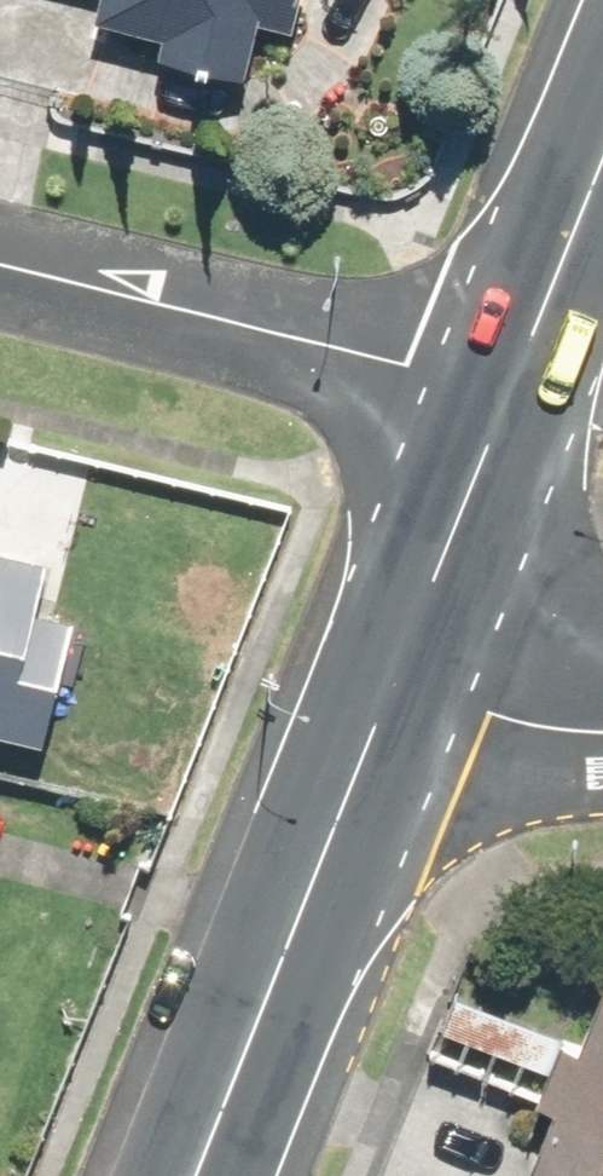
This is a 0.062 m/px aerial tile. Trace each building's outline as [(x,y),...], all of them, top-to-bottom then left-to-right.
[(98,8),(93,31),(150,43),(142,81),(236,100),(250,30),(282,37),(289,0),(57,0),(98,8)] [(0,536),(0,715),(36,724),(75,554),(0,536)] [(586,1034),(467,984),(439,1049),(569,1104),(538,1175),(602,1175),(602,995),(586,1034)]
